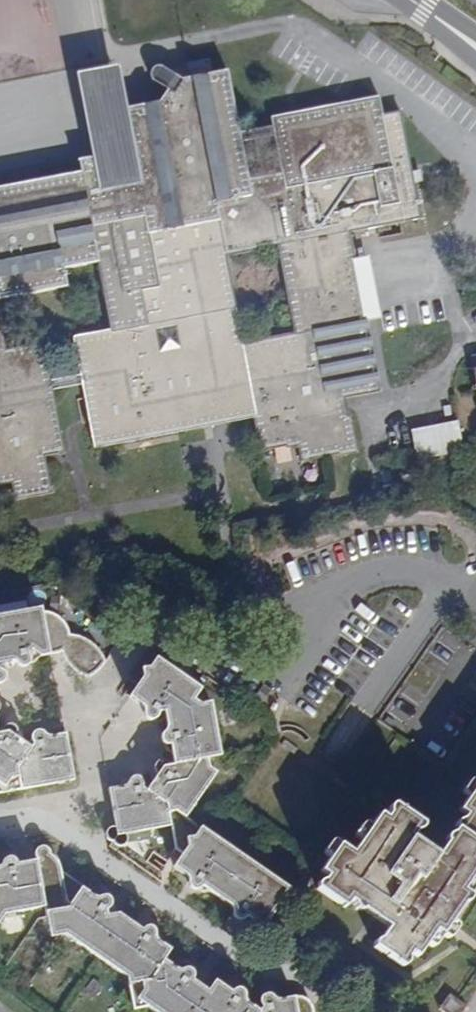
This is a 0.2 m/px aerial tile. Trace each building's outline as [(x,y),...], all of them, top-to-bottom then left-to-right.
[(97,447),(169,434),(168,425),(252,409),(254,417),(261,450),(291,446),(290,437),(297,435),(298,443),(302,463),(356,451),(348,407),(338,409),(336,401),(346,399),(380,391),(367,321),(356,259),(364,256),(363,249),(355,250),(352,235),(421,220),(401,113),(383,115),(380,99),(270,119),(281,171),(249,176),(226,72),(183,80),(179,86),(172,95),(167,92),(159,104),(173,175),(137,182),(105,188),(99,166),(93,162),(89,161),(79,164),(82,174),(0,191),(0,299),(70,287),(67,270),(99,264),(112,330),(76,338),(97,447)] [(122,111),(137,182),(173,175),(159,104),(122,111)] [(371,256),(356,259),(367,321),(382,318),(371,256)] [(12,483),(16,500),(53,493),(48,464),(38,466),(36,460),(47,458),(64,454),(43,344),(8,349),(1,317),(0,317),(0,485),(12,483)] [(348,407),(346,399),(336,401),(338,409),(348,407)] [(169,434),(254,417),(252,409),(168,425),(169,434)] [(462,428),(375,446),(379,471),(465,452),(462,428)] [(291,446),(298,443),(297,435),(290,437),(291,446)] [(48,464),(47,458),(36,460),(38,466),(48,464)] [(2,683),(5,680),(8,677),(7,674),(10,672),(11,669),(11,665),(9,663),(17,660),(19,665),(22,666),(28,664),(31,661),(33,663),(35,664),(37,663),(39,661),(43,654),(61,651),(71,669),(74,672),(87,679),(91,677),(101,669),(105,663),(103,658),(99,652),(89,640),(84,637),(70,633),(67,625),(62,619),(57,614),(50,610),(42,608),(40,603),(0,611),(0,684),(2,683)] [(251,922),(261,929),(289,890),(181,816),(212,771),(203,765),(202,758),(216,754),(205,702),(198,703),(194,700),(201,689),(157,659),(131,697),(142,706),(142,716),(144,719),(151,721),(152,723),(154,724),(164,724),(166,730),(163,732),(159,737),(159,740),(161,745),(160,748),(162,751),(165,753),(169,755),(169,763),(166,764),(159,763),(153,765),(152,768),(152,772),(149,772),(147,774),(146,778),(146,781),(147,784),(151,785),(148,789),(143,786),(141,783),(138,780),(135,779),(131,781),(126,779),(122,781),(119,787),(108,789),(115,828),(111,829),(108,831),(104,837),(105,839),(106,842),(109,843),(113,843),(114,848),(117,848),(120,848),(125,843),(126,841),(126,836),(171,828),(173,851),(180,855),(174,868),(186,877),(185,886),(190,889),(192,889),(194,888),(196,891),(198,892),(200,892),(203,892),(206,890),(229,907),(228,911),(230,916),(231,917),(235,919),(237,918),(241,923),(243,924),(246,924),(251,922)] [(272,691),(264,686),(254,700),(255,708),(263,706),(272,691)] [(73,780),(66,733),(57,735),(55,731),(47,727),(44,729),(43,731),(41,730),(37,730),(32,732),(27,745),(24,742),(24,738),(24,735),(23,732),(19,729),(17,730),(16,726),(13,724),(7,723),(1,728),(0,726),(0,793),(73,780)] [(458,811),(464,815),(437,855),(426,847),(376,920),(386,926),(379,936),(373,939),(372,941),(372,943),(374,946),(376,949),(400,965),(402,966),(404,966),(408,964),(410,961),(409,958),(412,954),(418,957),(436,932),(441,936),(463,902),(465,903),(467,903),(469,901),(471,896),(470,894),(464,890),(475,873),(475,861),(475,860),(475,859),(475,784),(458,811)] [(376,920),(426,847),(413,838),(422,826),(392,805),(389,805),(385,807),(385,810),(386,812),(383,817),(377,813),(350,852),(335,842),(317,869),(325,875),(323,877),(319,878),(316,881),(315,885),(316,888),(345,907),(349,902),(354,904),(352,907),(359,912),(361,909),(376,920)] [(3,916),(42,909),(49,941),(60,939),(123,981),(128,1011),(141,1011),(143,1011),(252,1011),(252,1008),(250,1003),(245,1000),(243,1001),(241,997),(238,994),(235,994),(228,996),(213,986),(205,995),(193,987),(192,984),(191,977),(189,974),(185,974),(183,971),(180,970),(177,969),(174,970),(170,970),(163,966),(169,955),(160,948),(160,942),(158,939),(153,936),(153,932),(150,930),(146,929),(139,933),(110,912),(110,907),(108,902),(105,899),(102,898),(102,897),(100,895),(96,893),(92,894),(89,895),(60,874),(60,870),(58,863),(54,853),(48,848),(44,846),(40,846),(36,849),(34,853),(35,857),(37,861),(24,862),(19,869),(12,865),(8,860),(6,859),(3,859),(1,861),(0,861),(0,920),(3,916)] [(467,1006),(450,994),(439,1009),(444,1011),(463,1011),(467,1006)] [(306,1010),(299,1007),(292,1005),(280,1005),(276,1001),(273,998),(271,998),(267,1002),(264,1001),(262,1002),(259,1004),(258,1007),(259,1011),(308,1011),(306,1010)]
